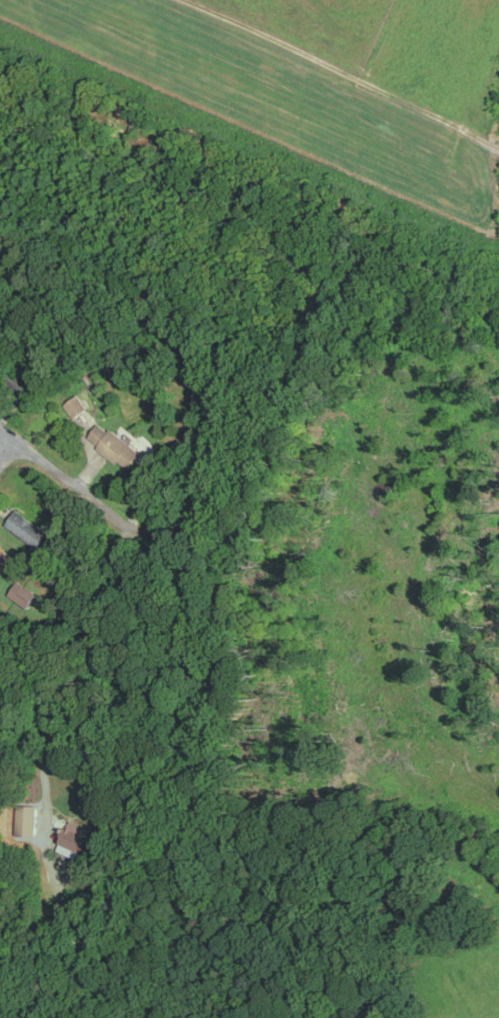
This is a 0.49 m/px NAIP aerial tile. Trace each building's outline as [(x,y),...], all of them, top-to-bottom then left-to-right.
[(75,418),(89,408),(79,393),(65,403),(75,418)] [(88,439),(131,469),(144,450),(101,420),(88,439)] [(7,524),(44,549),(55,532),(18,507),(7,524)] [(15,553),(0,542),(0,572),(15,553)] [(10,596),(32,606),(39,591),(18,580),(10,596)] [(38,805),(17,804),(16,826),(37,826),(38,805)] [(90,827),(70,820),(59,850),(79,857),(90,827)]
